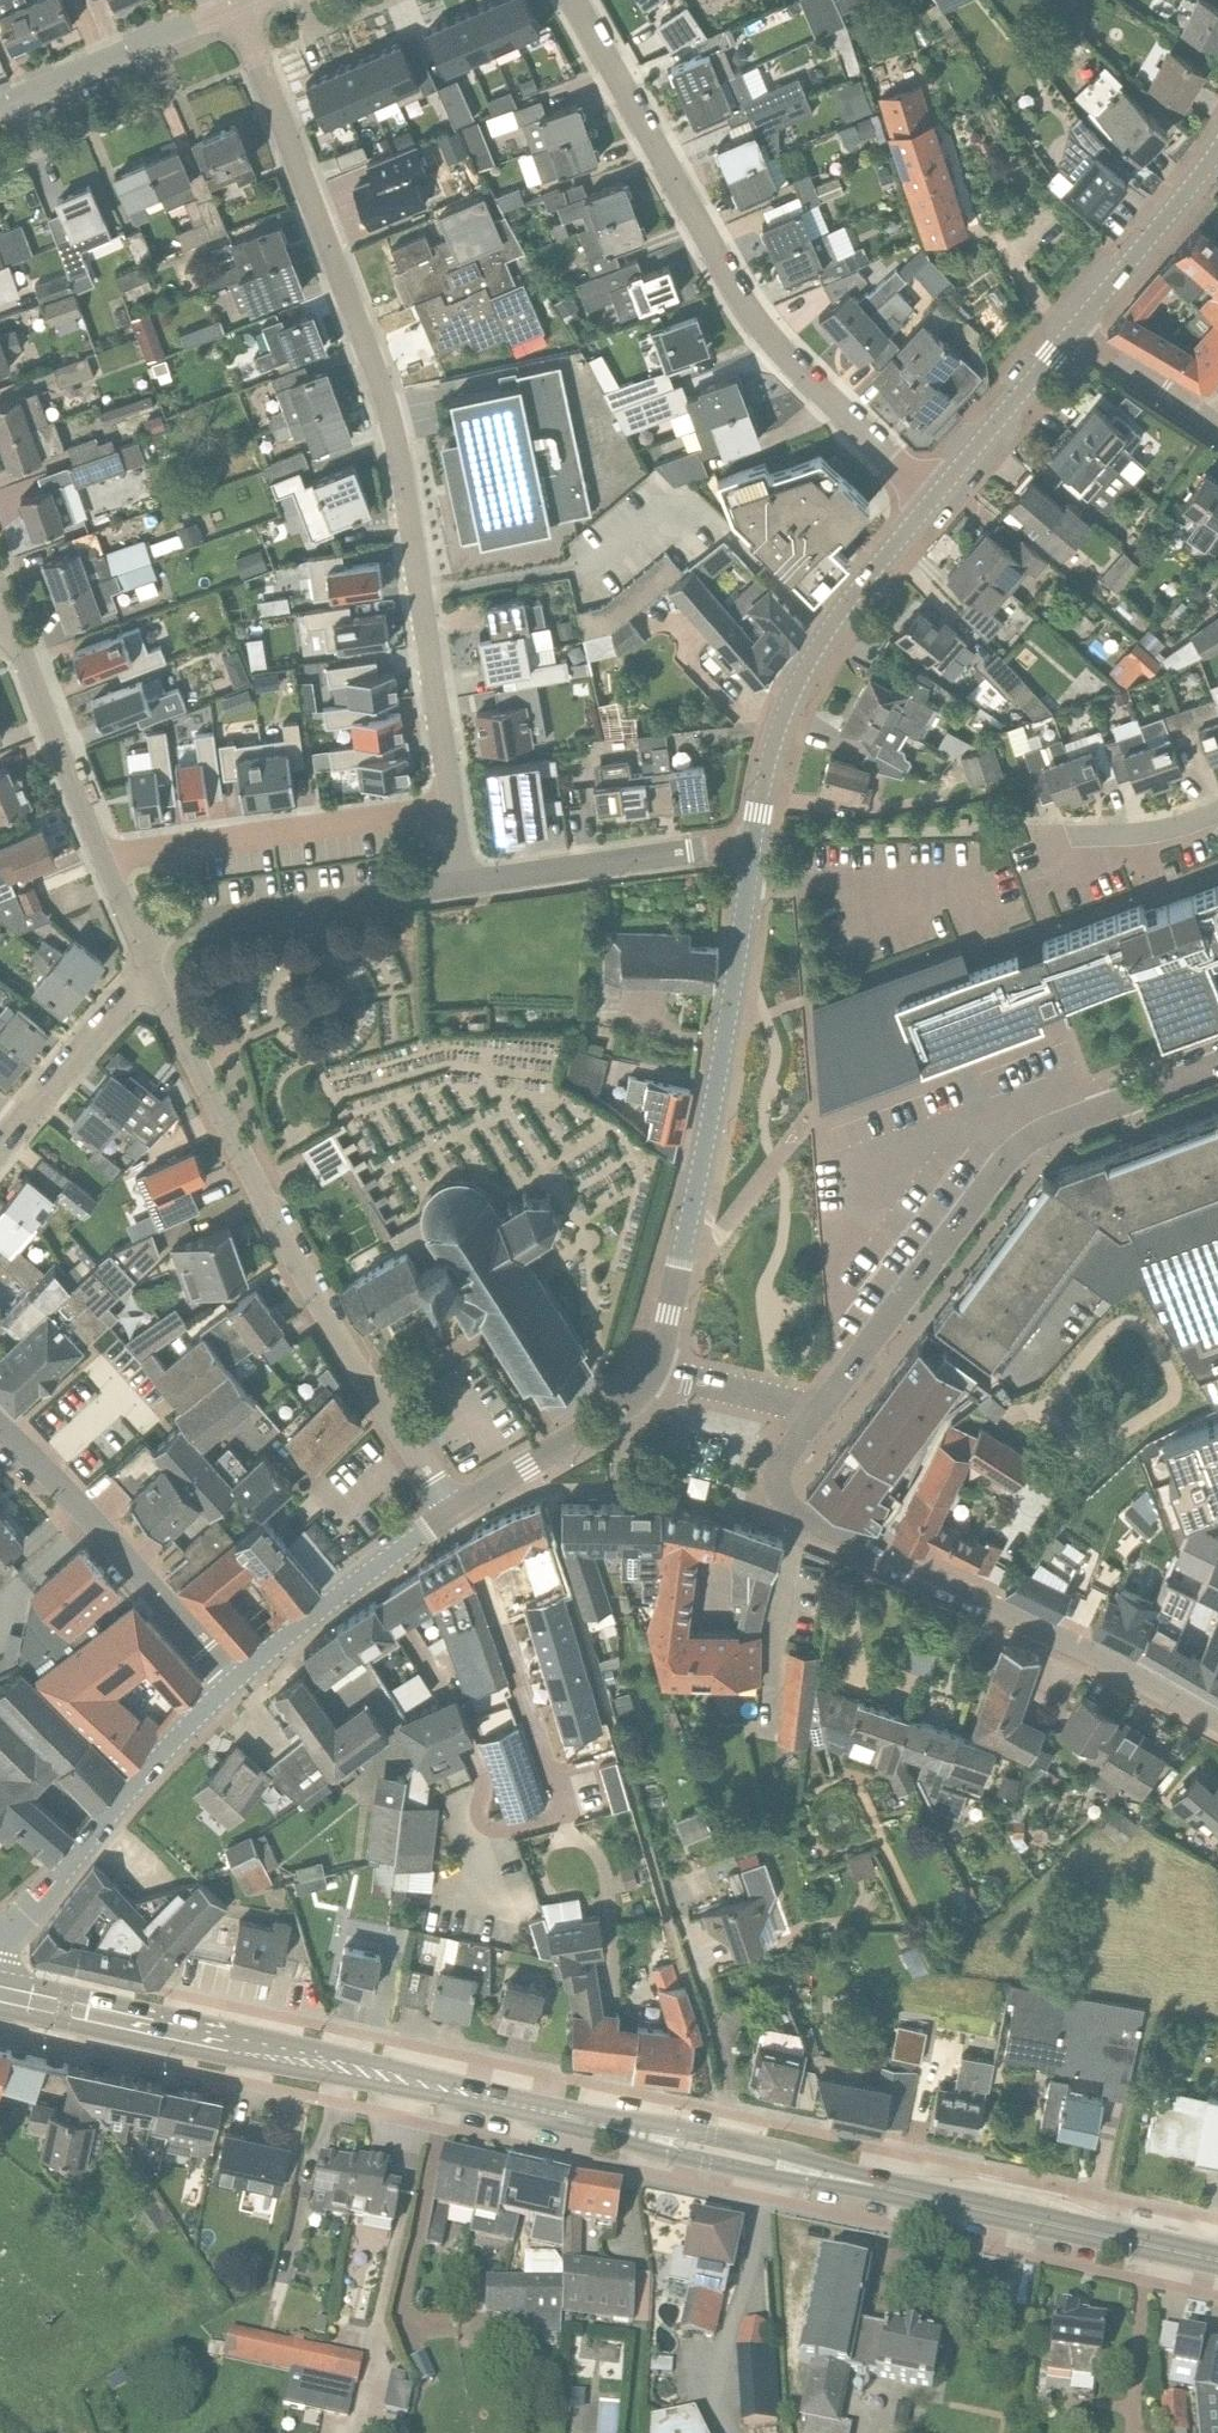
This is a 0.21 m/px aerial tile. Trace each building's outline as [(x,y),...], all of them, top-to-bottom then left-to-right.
[(5,34),(13,51),(26,45),(26,44),(41,37),(27,3),(25,4),(23,0),(0,0),(0,36),(5,34)] [(41,37),(59,30),(59,31),(73,25),(63,0),(35,0),(27,3),(41,37)] [(493,51),(516,41),(498,0),(496,0),(475,9),(493,51)] [(516,41),(540,30),(527,0),(498,0),(516,41)] [(821,37),(849,25),(837,0),(804,0),(821,37)] [(877,12),(889,7),(886,0),(874,0),(872,1),(877,12)] [(1053,1),(1065,13),(1078,0),(1054,0),(1053,1)] [(1217,46),(1217,43),(1217,6),(1207,0),(1199,0),(1185,31),(1217,46)] [(944,13),(938,4),(926,11),(949,46),(960,38),(944,13)] [(451,20),(470,61),(493,51),(475,9),(451,20)] [(1045,21),(1053,29),(1060,21),(1053,14),(1045,21)] [(688,15),(662,32),(674,50),(700,33),(688,15)] [(470,61),(451,20),(427,30),(445,72),(470,61)] [(906,35),(902,22),(888,26),(892,39),(906,35)] [(721,81),(735,74),(723,47),(736,42),(729,26),(696,40),(702,56),(672,68),(672,70),(673,70),(685,96),(721,81)] [(1066,41),(1074,34),(1069,29),(1062,37),(1066,41)] [(401,42),(377,52),(400,104),(424,94),(401,42)] [(1151,86),(1182,104),(1203,70),(1171,51),(1151,86)] [(377,52),(354,63),(372,104),(394,94),(399,105),(400,104),(377,52)] [(349,115),(372,104),(354,63),(330,73),(349,115)] [(325,125),(349,115),(330,73),(306,83),(325,125)] [(1139,160),(1167,130),(1150,114),(1148,116),(1120,87),(1123,83),(1113,73),(1083,103),(1123,143),(1122,144),(1139,160)] [(538,90),(533,78),(520,83),(524,95),(538,90)] [(474,118),(457,79),(437,88),(454,127),(474,118)] [(838,85),(847,118),(874,111),(866,79),(838,85)] [(695,123),(696,125),(733,109),(721,81),(685,96),(696,123),(695,123)] [(948,175),(932,123),(920,86),(883,99),(900,152),(897,152),(903,170),(909,188),(948,175)] [(719,148),(730,175),(765,159),(777,153),(779,152),(779,127),(813,113),(805,94),(753,116),(758,129),(717,147),(718,148),(719,148)] [(493,115),(504,111),(499,97),(488,101),(493,115)] [(532,151),(533,151),(586,132),(577,105),(578,105),(577,103),(546,114),(542,101),(513,111),(518,125),(522,123),(532,151)] [(1068,130),(1078,144),(1058,168),(1073,180),(1068,186),(1104,216),(1130,186),(1094,156),(1103,145),(1080,117),(1068,130)] [(476,121),(462,127),(479,169),(493,164),(476,121)] [(847,147),(863,141),(856,123),(840,129),(847,147)] [(238,184),(255,176),(249,160),(250,160),(235,125),(230,127),(230,128),(206,138),(205,137),(204,138),(205,140),(192,146),(202,170),(201,171),(209,190),(210,189),(236,179),(238,184)] [(414,142),(410,130),(394,136),(398,149),(414,142)] [(458,131),(437,139),(447,164),(468,156),(458,131)] [(533,151),(542,179),(555,175),(597,161),(586,132),(533,151)] [(389,148),(386,139),(376,143),(379,151),(389,148)] [(986,142),(978,144),(980,151),(987,150),(986,142)] [(335,155),(340,168),(368,158),(362,145),(335,155)] [(395,154),(367,165),(373,181),(354,189),(370,227),(425,204),(415,181),(427,176),(415,146),(395,154)] [(209,190),(201,171),(189,176),(177,149),(146,162),(159,193),(158,194),(165,210),(184,202),(193,225),(176,232),(183,249),(227,231),(210,189),(209,190)] [(741,203),(777,187),(789,182),(777,153),(765,159),(730,175),(741,201),(740,201),(741,203)] [(146,162),(115,175),(135,224),(148,218),(141,201),(158,194),(159,193),(146,162)] [(887,165),(876,169),(881,185),(893,181),(887,165)] [(792,180),(798,192),(814,185),(809,173),(792,180)] [(965,229),(948,175),(909,188),(927,241),(965,229)] [(838,176),(814,185),(798,192),(805,208),(844,192),(838,176)] [(563,189),(542,197),(547,210),(558,207),(563,221),(582,214),(587,227),(633,211),(633,210),(623,184),(623,182),(585,197),(585,195),(567,201),(563,189)] [(94,285),(82,257),(80,251),(110,239),(103,222),(89,187),(87,187),(88,188),(63,198),(58,200),(72,235),(59,240),(68,262),(79,290),(94,285)] [(519,187),(495,198),(503,212),(525,204),(519,187)] [(421,300),(415,303),(436,353),(469,339),(474,350),(506,337),(510,346),(545,331),(523,282),(516,285),(505,260),(524,252),(524,254),(526,254),(504,214),(503,215),(504,215),(493,220),(483,197),(440,216),(449,239),(430,247),(425,234),(391,248),(400,268),(405,266),(416,292),(418,291),(421,300)] [(1011,200),(999,204),(1003,213),(1014,209),(1011,200)] [(522,221),(517,209),(507,212),(511,224),(522,221)] [(764,227),(775,253),(812,238),(811,237),(800,210),(762,225),(763,227),(764,227)] [(596,274),(596,275),(620,265),(614,251),(644,239),(644,237),(643,237),(633,211),(587,228),(587,227),(578,230),(588,258),(585,259),(591,275),(596,274)] [(568,236),(564,222),(551,226),(556,240),(568,236)] [(213,288),(228,282),(290,258),(285,243),(286,243),(279,225),(246,239),(229,245),(237,263),(208,275),(213,288)] [(32,255),(21,226),(0,233),(0,266),(32,255)] [(1170,278),(1202,304),(1217,286),(1217,243),(1199,227),(1161,271),(1170,278)] [(125,235),(138,267),(143,265),(154,260),(141,229),(125,235)] [(812,238),(775,253),(786,279),(785,280),(786,282),(816,269),(823,283),(855,268),(865,264),(857,248),(843,254),(843,255),(837,258),(826,231),(811,237),(812,238)] [(868,293),(859,302),(852,294),(866,280),(855,268),(823,283),(830,297),(835,303),(819,317),(839,339),(896,288),(904,281),(904,280),(929,258),(924,247),(896,272),(895,271),(870,293),(869,294),(868,293)] [(302,288),(290,258),(228,282),(232,294),(243,290),(251,311),(303,289),(303,287),(302,288)] [(944,275),(928,258),(912,273),(927,290),(944,275)] [(637,259),(620,265),(596,275),(603,292),(623,285),(628,283),(639,313),(665,303),(664,300),(679,294),(668,266),(643,276),(637,259)] [(149,279),(143,265),(138,267),(115,276),(121,290),(124,289),(149,279)] [(1107,331),(1174,370),(1191,347),(1135,319),(1170,278),(1161,271),(1107,331)] [(34,285),(42,305),(74,292),(67,273),(34,285)] [(124,289),(128,299),(153,289),(149,279),(124,289)] [(1202,304),(1203,305),(1217,316),(1217,317),(1217,286),(1202,304)] [(899,322),(914,308),(896,288),(839,339),(859,362),(889,335),(880,326),(890,317),(899,322)] [(964,297),(954,288),(945,297),(954,306),(964,297)] [(82,313),(74,292),(42,305),(49,324),(82,313)] [(577,312),(572,294),(557,300),(562,317),(577,312)] [(1187,324),(1201,336),(1217,316),(1203,305),(1187,324)] [(136,330),(154,324),(150,313),(132,320),(136,330)] [(293,359),(324,347),(312,314),(284,325),(282,318),(262,326),(271,349),(255,355),(261,370),(293,358),(293,359)] [(1217,316),(1201,336),(1191,347),(1174,370),(1208,390),(1210,388),(1217,378),(1217,317),(1217,316)] [(686,354),(707,346),(701,331),(704,330),(703,327),(700,328),(696,317),(650,333),(664,372),(663,373),(663,374),(691,364),(690,363),(689,364),(686,354)] [(198,343),(225,333),(220,320),(194,330),(198,343)] [(929,431),(981,375),(923,322),(897,349),(907,359),(901,365),(895,359),(875,380),(892,396),(891,397),(907,411),(902,417),(910,425),(916,418),(929,431)] [(10,368),(5,354),(21,349),(15,330),(0,335),(0,372),(10,368)] [(166,355),(162,345),(144,351),(148,362),(166,355)] [(604,394),(620,387),(601,354),(587,362),(604,394)] [(86,358),(53,369),(59,387),(93,376),(86,358)] [(152,364),(156,375),(170,371),(166,359),(152,364)] [(460,526),(460,528),(477,524),(480,539),(479,539),(480,540),(550,526),(549,522),(592,514),(560,365),(516,374),(517,376),(518,376),(519,384),(450,399),(459,444),(446,447),(462,526),(460,526)] [(267,416),(272,429),(338,404),(326,373),(327,372),(327,371),(309,378),(304,366),(271,378),(284,410),(267,416)] [(747,408),(734,377),(700,390),(702,393),(687,398),(682,384),(639,400),(648,425),(680,413),(679,413),(689,409),(696,426),(696,428),(747,408)] [(614,410),(639,400),(632,383),(620,387),(604,394),(613,410),(614,410)] [(31,394),(0,404),(0,439),(48,422),(37,392),(31,394)] [(1132,417),(1141,406),(1126,394),(1117,404),(1132,417)] [(152,398),(101,414),(104,421),(154,405),(152,398)] [(639,400),(614,410),(627,433),(648,425),(639,400)] [(338,404),(272,429),(277,441),(293,435),(294,438),(309,432),(315,450),(352,435),(345,418),(344,418),(338,404)] [(1082,411),(1066,429),(1111,468),(1113,467),(1120,473),(1135,455),(1129,450),(1141,436),(1117,416),(1112,421),(1095,406),(1087,416),(1082,411)] [(654,465),(657,469),(674,486),(707,474),(704,467),(700,457),(723,449),(724,452),(759,439),(747,408),(696,428),(696,426),(693,427),(701,447),(654,465)] [(165,429),(160,414),(145,419),(150,434),(165,429)] [(0,439),(11,471),(53,456),(52,453),(63,449),(53,421),(48,422),(0,439)] [(1090,492),(1111,468),(1066,429),(1054,443),(1059,448),(1051,457),(1066,469),(1060,476),(1074,488),(1079,483),(1090,492)] [(68,447),(73,464),(101,454),(96,438),(68,447)] [(137,441),(117,448),(125,470),(145,463),(137,441)] [(101,454),(73,464),(68,466),(75,487),(125,470),(117,448),(101,454)] [(264,466),(270,481),(299,470),(309,467),(303,451),(264,466)] [(717,481),(732,519),(751,537),(755,532),(759,536),(754,541),(764,550),(769,545),(775,551),(770,556),(813,597),(849,560),(831,543),(869,503),(820,455),(769,474),(765,463),(717,481)] [(299,470),(270,481),(276,496),(292,490),(312,542),(335,533),(332,525),(371,510),(354,465),(305,484),(299,470)] [(1205,473),(1183,505),(1199,516),(1188,533),(1217,553),(1217,482),(1205,473)] [(1090,522),(1066,502),(1062,507),(1031,480),(1017,497),(1010,505),(1025,519),(1022,523),(1060,556),(1090,522)] [(63,483),(53,487),(50,488),(21,498),(34,536),(63,526),(63,525),(75,521),(63,483)] [(178,529),(179,533),(184,545),(185,547),(202,541),(195,523),(178,529)] [(987,531),(968,552),(1008,587),(1007,588),(1010,590),(1029,570),(1035,575),(1047,561),(1022,539),(1010,551),(987,531)] [(104,554),(100,543),(44,563),(55,594),(114,574),(150,561),(143,541),(104,554)] [(1131,557),(1140,565),(1154,549),(1144,541),(1131,557)] [(268,569),(260,549),(235,558),(243,579),(268,569)] [(989,610),(1007,588),(1008,587),(968,552),(948,576),(974,599),(961,614),(986,642),(1003,622),(989,610)] [(1102,577),(1118,591),(1140,565),(1131,557),(1125,552),(1102,577)] [(656,562),(672,581),(682,573),(666,553),(656,562)] [(342,554),(308,559),(314,599),(383,589),(379,563),(344,568),(342,554)] [(689,567),(691,571),(692,570),(704,584),(717,572),(703,556),(689,567)] [(156,577),(150,561),(114,574),(120,589),(156,577)] [(672,581),(656,562),(645,570),(661,590),(672,581)] [(645,570),(635,579),(651,599),(661,590),(645,570)] [(692,570),(691,571),(669,590),(699,623),(699,622),(717,641),(738,620),(725,607),(704,584),(692,570)] [(55,594),(66,626),(101,614),(101,613),(116,608),(111,595),(110,592),(120,589),(114,574),(55,594)] [(640,606),(641,607),(651,599),(635,579),(624,588),(640,606)] [(805,628),(804,627),(760,579),(741,597),(739,595),(725,607),(738,620),(757,641),(754,642),(778,664),(805,628)] [(629,615),(640,606),(624,588),(614,597),(629,615)] [(286,597),(272,600),(275,615),(289,613),(286,597)] [(629,615),(614,597),(603,606),(620,625),(630,616),(629,615)] [(524,629),(528,650),(553,646),(549,626),(544,627),(539,602),(525,605),(524,598),(486,604),(487,607),(488,606),(493,635),(504,633),(503,630),(513,629),(513,631),(524,629)] [(349,605),(321,609),(326,650),(390,641),(386,614),(351,619),(349,605)] [(617,627),(620,625),(603,606),(590,610),(597,633),(617,627)] [(590,610),(577,613),(583,636),(597,633),(590,610)] [(918,610),(897,635),(940,672),(966,641),(941,620),(936,625),(918,610)] [(628,619),(610,633),(616,653),(617,655),(621,654),(642,638),(628,619)] [(1217,651),(1217,619),(1191,638),(1200,650),(1205,658),(1217,651)] [(557,622),(560,638),(574,636),(572,620),(557,622)] [(756,683),(777,665),(778,664),(754,642),(757,641),(738,620),(717,641),(732,656),(723,665),(729,671),(738,663),(756,683)] [(1137,640),(1154,656),(1166,645),(1149,627),(1137,640)] [(139,628),(74,653),(84,678),(116,665),(121,678),(166,661),(160,647),(148,651),(139,628)] [(566,661),(556,663),(553,646),(528,650),(524,629),(513,631),(513,629),(503,630),(504,633),(493,635),(480,637),(480,635),(478,635),(486,678),(515,673),(518,687),(536,684),(536,683),(539,683),(570,677),(566,661)] [(616,653),(610,633),(581,641),(586,661),(616,653)] [(1118,663),(1135,678),(1142,670),(1153,657),(1136,642),(1118,663)] [(252,670),(266,668),(264,653),(250,655),(252,670)] [(1022,679),(998,654),(984,667),(1008,692),(1034,720),(1056,714),(1022,679)] [(376,660),(327,667),(329,686),(347,683),(350,705),(350,707),(386,701),(398,700),(394,672),(378,675),(376,660)] [(567,666),(570,677),(589,674),(586,662),(567,666)] [(244,670),(230,676),(235,688),(250,682),(244,670)] [(919,671),(915,679),(929,687),(933,680),(919,671)] [(854,704),(905,734),(906,732),(916,738),(934,708),(921,700),(929,687),(904,672),(896,686),(893,684),(891,687),(870,675),(854,704)] [(271,675),(252,678),(254,691),(272,689),(271,675)] [(141,682),(92,701),(102,727),(135,714),(140,727),(186,709),(178,688),(149,700),(141,682)] [(547,739),(536,684),(518,687),(503,690),(504,691),(505,690),(508,708),(477,713),(484,751),(507,746),(547,739)] [(240,708),(254,703),(248,688),(234,694),(240,708)] [(1129,700),(1126,689),(1112,694),(1116,705),(1129,700)] [(315,711),(313,695),(298,698),(300,713),(315,711)] [(1216,701),(1214,697),(1176,710),(1189,744),(1202,739),(1209,759),(1217,756),(1217,709),(1215,701),(1216,701)] [(350,705),(323,708),(324,710),(324,716),(326,728),(352,724),(356,745),(356,747),(393,742),(404,740),(400,713),(388,715),(386,701),(350,707),(350,705)] [(898,747),(905,734),(854,704),(840,727),(861,739),(859,743),(870,749),(864,761),(863,760),(862,762),(877,770),(902,778),(907,769),(900,765),(905,757),(904,750),(898,747)] [(324,716),(324,710),(312,711),(313,718),(324,716)] [(1169,736),(1147,745),(1146,745),(1160,785),(1173,781),(1170,773),(1182,769),(1175,749),(1189,744),(1176,710),(1162,715),(1169,736)] [(950,728),(940,746),(961,758),(971,740),(950,728)] [(152,768),(129,771),(136,820),(147,818),(148,821),(162,820),(161,816),(163,816),(161,804),(176,802),(166,730),(147,733),(152,768)] [(1116,775),(1104,743),(1100,730),(1085,735),(1089,749),(1068,756),(1067,756),(1082,797),(1093,793),(1091,785),(1103,781),(1103,779),(1116,775)] [(1150,789),(1160,785),(1146,745),(1147,745),(1141,730),(1119,738),(1104,743),(1116,775),(1118,781),(1132,777),(1135,786),(1147,781),(1150,789)] [(199,762),(176,765),(183,813),(209,809),(208,798),(222,796),(214,733),(195,735),(199,762)] [(652,748),(668,746),(666,734),(651,736),(652,748)] [(300,736),(260,741),(269,801),(295,797),(290,766),(304,764),(300,736)] [(651,748),(652,748),(651,736),(638,738),(639,750),(651,748)] [(1070,801),(1082,797),(1067,756),(1068,756),(1062,737),(1024,751),(1035,782),(1048,778),(1055,798),(1068,793),(1070,801)] [(235,742),(219,744),(224,778),(239,776),(243,805),(269,801),(260,741),(236,745),(235,742)] [(356,745),(329,749),(329,751),(332,769),(358,765),(361,788),(410,781),(408,770),(411,769),(409,755),(406,756),(406,754),(395,756),(393,742),(356,747),(356,745)] [(644,773),(650,814),(676,810),(670,769),(671,769),(668,746),(652,748),(651,748),(653,762),(642,764),(643,773),(644,773)] [(971,785),(1002,775),(994,747),(962,757),(971,785)] [(329,751),(312,753),(315,771),(332,769),(329,751)] [(840,798),(867,805),(872,790),(862,787),(869,768),(830,756),(821,786),(841,793),(840,798)] [(558,772),(555,758),(487,768),(496,837),(508,836),(509,845),(526,843),(525,833),(549,830),(547,813),(563,811),(561,797),(545,799),(541,775),(558,772)] [(631,817),(650,814),(644,773),(643,773),(630,775),(628,761),(599,765),(602,784),(593,785),(594,788),(596,788),(598,801),(599,801),(600,808),(597,809),(597,811),(617,808),(618,813),(617,813),(617,814),(631,812),(631,817)] [(704,765),(671,769),(670,769),(676,810),(693,808),(693,803),(709,801),(709,800),(708,800),(705,779),(707,778),(706,772),(704,772),(703,766),(704,766),(704,765)] [(0,770),(0,818),(31,804),(19,775),(12,778),(7,767),(0,770)] [(38,867),(38,869),(52,863),(52,861),(55,860),(41,828),(0,847),(0,858),(8,878),(21,873),(22,875),(38,867)] [(10,880),(0,884),(0,901),(16,895),(10,880)] [(26,912),(29,911),(40,906),(32,886),(21,891),(21,892),(19,894),(26,912)] [(26,912),(19,894),(16,895),(0,901),(0,919),(17,933),(23,931),(17,916),(26,912)] [(1110,995),(1162,976),(1185,1040),(1189,1039),(1189,1038),(1201,1033),(1201,1034),(1205,1033),(1205,1032),(1217,1027),(1217,972),(1211,975),(1205,958),(1209,956),(1213,966),(1217,964),(1217,896),(1146,923),(1143,914),(968,979),(960,958),(811,1014),(821,1102),(918,1066),(922,1077),(1044,1032),(1040,1021),(1054,1016),(1110,995)] [(712,985),(714,986),(718,947),(716,947),(690,946),(691,934),(607,932),(605,978),(619,979),(619,981),(712,984),(712,985)] [(43,941),(37,949),(82,986),(100,963),(102,964),(102,963),(74,940),(73,941),(74,941),(65,951),(63,953),(43,941)] [(63,1008),(82,986),(37,949),(30,957),(46,974),(36,987),(64,1010),(65,1009),(63,1008)] [(602,951),(589,950),(585,950),(585,958),(601,959),(602,951)] [(46,1032),(17,1010),(7,1022),(0,1018),(0,1034),(25,1055),(44,1032),(45,1033),(46,1032)] [(490,1033),(490,1022),(470,1022),(471,1034),(483,1033),(490,1033)] [(7,1080),(8,1079),(6,1077),(25,1055),(0,1034),(0,1074),(7,1080)] [(119,1050),(107,1064),(121,1077),(129,1068),(128,1059),(119,1050)] [(603,1077),(569,1069),(568,1076),(566,1082),(597,1099),(600,1089),(603,1078),(603,1077)] [(111,1076),(93,1099),(148,1144),(147,1144),(150,1146),(162,1133),(178,1116),(169,1095),(155,1105),(146,1116),(134,1106),(140,1098),(111,1074),(110,1075),(111,1076)] [(690,1089),(647,1080),(630,1076),(625,1098),(647,1103),(645,1114),(652,1116),(648,1133),(679,1140),(690,1089)] [(112,1131),(130,1142),(125,1149),(136,1159),(147,1144),(148,1144),(93,1099),(74,1121),(73,1120),(72,1121),(102,1144),(112,1131)] [(1075,1165),(1060,1170),(1053,1180),(1043,1172),(934,1319),(1002,1369),(1073,1273),(1113,1302),(1138,1283),(1215,1407),(1217,1406),(1217,1113),(1217,1114),(1217,1111),(1214,1112),(1215,1115),(1190,1124),(1189,1122),(1186,1123),(1187,1125),(1161,1135),(1160,1133),(1158,1133),(1159,1136),(1133,1146),(1132,1143),(1129,1144),(1130,1147),(1105,1156),(1104,1154),(1101,1155),(1102,1157),(1078,1166),(1075,1165)] [(322,1183),(351,1166),(332,1133),(303,1150),(322,1183)] [(121,1167),(97,1148),(88,1158),(112,1178),(121,1167)] [(158,1202),(189,1188),(188,1185),(206,1176),(195,1150),(136,1177),(149,1206),(158,1202)] [(6,1201),(32,1223),(56,1193),(44,1183),(41,1186),(28,1175),(6,1201)] [(68,1178),(56,1193),(66,1200),(84,1215),(96,1202),(82,1191),(84,1189),(83,1189),(69,1177),(68,1178)] [(452,1180),(452,1178),(446,1180),(447,1182),(444,1183),(434,1190),(432,1191),(430,1190),(426,1195),(428,1196),(426,1199),(422,1211),(422,1213),(420,1213),(420,1219),(391,1237),(400,1254),(340,1290),(363,1328),(428,1290),(436,1302),(446,1296),(448,1298),(470,1332),(484,1323),(501,1351),(499,1352),(502,1356),(504,1355),(522,1383),(524,1386),(529,1383),(533,1390),(542,1406),(551,1400),(549,1395),(560,1389),(560,1388),(592,1368),(581,1351),(588,1346),(586,1342),(585,1343),(566,1315),(568,1314),(565,1310),(563,1311),(545,1283),(547,1282),(544,1278),(542,1279),(525,1251),(535,1245),(539,1251),(542,1248),(539,1243),(548,1237),(553,1241),(556,1238),(551,1234),(557,1220),(564,1219),(563,1215),(557,1216),(548,1202),(551,1195),(547,1193),(544,1199),(528,1199),(527,1191),(523,1192),(524,1202),(514,1207),(511,1201),(507,1203),(511,1209),(501,1215),(492,1201),(494,1199),(491,1195),(489,1197),(487,1193),(478,1185),(476,1184),(477,1182),(471,1180),(470,1182),(459,1180),(452,1180)] [(0,1209),(0,1239),(7,1245),(9,1242),(13,1245),(31,1223),(32,1223),(6,1201),(0,1209)] [(192,1297),(247,1277),(230,1228),(175,1248),(192,1297)] [(152,1232),(139,1238),(126,1245),(125,1246),(144,1268),(160,1253),(152,1232)] [(29,1290),(44,1272),(19,1250),(13,1245),(9,1242),(7,1245),(0,1253),(0,1263),(13,1274),(29,1290)] [(91,1269),(74,1284),(75,1285),(75,1286),(98,1312),(106,1305),(135,1278),(133,1277),(144,1268),(125,1246),(124,1245),(111,1251),(98,1263),(91,1269)] [(91,1269),(98,1263),(81,1245),(75,1251),(82,1259),(91,1269)] [(91,1269),(82,1259),(66,1274),(74,1284),(91,1269)] [(50,1309),(75,1286),(75,1285),(74,1284),(66,1274),(55,1261),(44,1272),(29,1290),(50,1309)] [(13,1274),(0,1263),(0,1276),(7,1282),(13,1274)] [(50,1309),(18,1338),(18,1337),(0,1354),(0,1393),(16,1410),(42,1386),(43,1387),(58,1373),(57,1371),(83,1347),(108,1324),(98,1312),(75,1286),(50,1309)] [(50,1309),(29,1290),(5,1317),(0,1314),(0,1313),(0,1332),(5,1326),(18,1337),(18,1338),(50,1309)] [(229,1368),(283,1326),(282,1325),(286,1321),(279,1312),(275,1315),(256,1290),(200,1333),(204,1338),(191,1348),(165,1368),(151,1350),(141,1359),(182,1407),(230,1369),(229,1368)] [(1113,1302),(1103,1294),(1092,1310),(1099,1316),(1113,1302)] [(116,1317),(106,1305),(98,1312),(108,1324),(109,1323),(109,1324),(116,1317)] [(172,1335),(159,1317),(138,1331),(151,1349),(172,1335)] [(927,1329),(806,1491),(885,1528),(939,1417),(991,1377),(927,1329)] [(176,1412),(203,1444),(256,1402),(230,1369),(182,1407),(176,1412)] [(327,1384),(304,1407),(339,1443),(362,1421),(327,1384)] [(990,1395),(978,1406),(996,1421),(1007,1409),(990,1395)] [(339,1443),(304,1407),(281,1430),(316,1465),(339,1443)] [(942,1440),(944,1441),(921,1485),(949,1500),(971,1454),(981,1439),(950,1422),(942,1440)] [(213,1461),(200,1447),(180,1425),(154,1449),(145,1440),(112,1471),(131,1493),(130,1495),(164,1533),(198,1501),(211,1515),(239,1490),(214,1460),(213,1461)] [(1217,1510),(1217,1425),(1169,1442),(1182,1479),(1174,1481),(1187,1520),(1217,1510)] [(1032,1461),(987,1431),(981,1439),(971,1454),(996,1472),(1016,1485),(1032,1461)] [(1140,1450),(1143,1458),(1160,1452),(1155,1440),(1148,1442),(1140,1450)] [(239,1490),(261,1514),(293,1485),(264,1453),(248,1467),(229,1446),(214,1460),(239,1490)] [(949,1500),(921,1485),(895,1535),(922,1547),(923,1544),(988,1573),(1002,1548),(985,1538),(984,1541),(939,1520),(949,1500)] [(489,1572),(494,1586),(525,1572),(534,1600),(531,1601),(572,1738),(601,1729),(560,1590),(566,1588),(552,1544),(541,1503),(512,1512),(473,1533),(459,1542),(471,1580),(489,1572)] [(590,1629),(613,1622),(615,1622),(606,1592),(621,1592),(621,1573),(622,1573),(623,1505),(622,1505),(564,1505),(564,1504),(562,1504),(562,1532),(566,1549),(586,1615),(590,1629)] [(660,1505),(623,1505),(622,1573),(621,1573),(621,1592),(641,1592),(661,1592),(664,1568),(663,1548),(660,1505)] [(758,1682),(759,1634),(756,1634),(784,1542),(717,1517),(660,1505),(663,1548),(664,1568),(661,1592),(657,1618),(670,1680),(758,1682)] [(1124,1519),(1140,1534),(1149,1524),(1133,1509),(1124,1519)] [(24,1541),(0,1513),(0,1562),(24,1541)] [(264,1517),(263,1518),(237,1540),(258,1565),(287,1543),(286,1542),(285,1542),(265,1519),(266,1518),(264,1517)] [(236,1540),(230,1532),(220,1520),(183,1550),(190,1557),(167,1576),(178,1588),(236,1540)] [(1204,1579),(1217,1553),(1217,1537),(1193,1524),(1177,1554),(1182,1567),(1189,1571),(1204,1579)] [(322,1584),(321,1583),(320,1583),(286,1543),(287,1543),(258,1565),(237,1540),(236,1540),(178,1588),(238,1654),(322,1584)] [(447,1646),(466,1699),(509,1686),(477,1596),(472,1582),(471,1580),(459,1542),(434,1557),(420,1566),(422,1571),(435,1604),(434,1605),(434,1606),(440,1624),(443,1634),(447,1646)] [(1066,1585),(1077,1561),(1053,1546),(1032,1568),(1027,1567),(1006,1590),(1058,1616),(1074,1588),(1066,1585)] [(91,1612),(118,1588),(83,1549),(34,1593),(69,1633),(91,1612)] [(1217,1553),(1204,1579),(1198,1592),(1217,1602),(1217,1553)] [(398,1642),(391,1631),(434,1605),(435,1604),(421,1571),(337,1626),(338,1626),(359,1654),(361,1652),(368,1662),(398,1642)] [(1153,1622),(1140,1652),(1217,1697),(1217,1621),(1201,1658),(1194,1654),(1196,1650),(1176,1639),(1178,1636),(1198,1591),(1175,1577),(1153,1622)] [(1157,1606),(1119,1587),(1114,1598),(1108,1595),(1092,1628),(1136,1650),(1157,1606)] [(21,1661),(20,1663),(127,1769),(161,1726),(146,1714),(140,1722),(135,1718),(139,1713),(114,1691),(149,1665),(182,1701),(183,1701),(202,1683),(147,1621),(146,1623),(134,1608),(135,1607),(133,1605),(132,1606),(132,1607),(104,1629),(91,1612),(69,1633),(34,1593),(34,1597),(29,1621),(34,1623),(32,1634),(27,1633),(21,1661)] [(948,1625),(931,1619),(926,1631),(942,1638),(948,1625)] [(326,1678),(359,1654),(338,1626),(304,1651),(326,1678)] [(900,1662),(932,1673),(944,1638),(911,1627),(900,1662)] [(434,1654),(447,1646),(443,1634),(428,1643),(434,1654)] [(1042,1731),(1017,1719),(1037,1656),(1038,1656),(1038,1654),(1005,1644),(968,1730),(1004,1742),(1010,1744),(1029,1756),(1042,1731)] [(789,1653),(779,1743),(807,1748),(809,1734),(814,1686),(818,1658),(789,1653)] [(403,1708),(434,1690),(421,1669),(391,1686),(403,1708)] [(615,1682),(611,1669),(603,1672),(607,1684),(615,1682)] [(965,1669),(959,1686),(972,1690),(978,1673),(965,1669)] [(0,1768),(0,1770),(28,1797),(59,1763),(62,1766),(60,1768),(98,1804),(118,1779),(126,1771),(63,1712),(27,1678),(0,1706),(0,1708),(30,1737),(0,1768)] [(311,1745),(312,1744),(336,1725),(302,1678),(276,1695),(306,1737),(311,1745)] [(899,1749),(902,1750),(912,1719),(814,1686),(809,1734),(814,1748),(825,1743),(893,1765),(899,1749)] [(614,1698),(620,1716),(635,1711),(630,1694),(614,1698)] [(441,1705),(404,1722),(420,1758),(421,1760),(423,1760),(429,1774),(463,1759),(457,1744),(475,1736),(476,1736),(459,1697),(457,1698),(441,1705)] [(1100,1765),(1121,1730),(1111,1724),(1115,1716),(1082,1697),(1062,1728),(1093,1746),(1086,1756),(1100,1765)] [(365,1704),(336,1725),(312,1744),(336,1774),(388,1734),(365,1704)] [(934,1810),(935,1810),(961,1736),(912,1719),(902,1750),(926,1758),(919,1780),(934,1810)] [(1090,1780),(1098,1785),(1109,1792),(1119,1775),(1142,1788),(1162,1757),(1137,1742),(1142,1733),(1125,1723),(1121,1730),(1100,1765),(1090,1780)] [(518,1726),(480,1741),(506,1822),(543,1808),(518,1726)] [(959,1818),(968,1793),(980,1797),(995,1748),(961,1736),(935,1810),(959,1818)] [(289,1750),(296,1759),(319,1786),(327,1781),(336,1774),(312,1744),(311,1745),(306,1737),(289,1750)] [(269,1772),(265,1769),(237,1746),(197,1790),(229,1817),(267,1774),(269,1772)] [(398,1858),(397,1862),(411,1864),(431,1866),(439,1807),(429,1806),(431,1780),(429,1780),(429,1774),(423,1760),(421,1760),(420,1758),(408,1776),(405,1803),(398,1858)] [(319,1786),(296,1759),(272,1778),(298,1802),(299,1801),(319,1786)] [(600,1767),(613,1813),(630,1808),(617,1762),(600,1767)] [(1062,1778),(1049,1771),(1045,1779),(1057,1786),(1062,1778)] [(1196,1775),(1170,1803),(1192,1823),(1201,1814),(1217,1829),(1217,1794),(1196,1775)] [(26,1806),(0,1779),(0,1839),(6,1846),(20,1830),(50,1861),(74,1832),(35,1797),(26,1806)] [(327,1781),(319,1786),(299,1801),(305,1810),(333,1789),(327,1781)] [(377,1799),(370,1854),(398,1858),(405,1803),(377,1799)] [(1160,1820),(1149,1811),(1140,1822),(1151,1831),(1160,1820)] [(696,1821),(696,1819),(685,1824),(685,1826),(678,1829),(683,1842),(710,1831),(704,1818),(696,1821)] [(1021,1820),(1008,1820),(1007,1820),(1007,1837),(1021,1837),(1023,1837),(1023,1820),(1021,1820)] [(252,1839),(262,1861),(266,1870),(278,1864),(264,1833),(252,1839)] [(228,1849),(238,1872),(262,1861),(252,1837),(228,1849)] [(870,1853),(848,1861),(855,1880),(877,1871),(870,1853)] [(262,1861),(238,1872),(248,1893),(272,1882),(266,1870),(262,1861)] [(299,1879),(325,1873),(322,1861),(297,1868),(299,1879)] [(752,1896),(704,1914),(709,1930),(731,1941),(736,1955),(768,1944),(763,1929),(772,1910),(773,1908),(779,1894),(767,1861),(743,1869),(752,1896)] [(397,1862),(395,1883),(408,1885),(411,1864),(397,1862)] [(131,1904),(132,1901),(95,1865),(30,1945),(30,1946),(34,1955),(78,1964),(83,1943),(99,1946),(112,1919),(131,1904)] [(638,1888),(632,1866),(621,1868),(627,1891),(638,1888)] [(299,1879),(293,1881),(297,1894),(337,1884),(333,1870),(325,1873),(299,1879)] [(181,1954),(195,1940),(218,1915),(226,1907),(200,1882),(132,1901),(131,1904),(112,1919),(99,1946),(83,1943),(78,1964),(138,1978),(158,1981),(159,1979),(180,1953),(181,1954)] [(972,1886),(965,1889),(971,1902),(978,1899),(972,1886)] [(394,1887),(392,1901),(404,1903),(406,1889),(394,1887)] [(278,1923),(278,1917),(227,1906),(226,1907),(218,1915),(195,1940),(234,1949),(231,1962),(251,1966),(271,1971),(274,1958),(297,1963),(302,1940),(288,1937),(291,1926),(278,1923)] [(582,1917),(580,1908),(542,1914),(543,1918),(547,1928),(555,1958),(558,1966),(562,1965),(565,1983),(567,1983),(568,1983),(589,1980),(585,1956),(593,1954),(605,1950),(599,1914),(582,1917)] [(555,1958),(543,1918),(529,1922),(540,1955),(555,1958)] [(915,1975),(928,1969),(914,1941),(909,1931),(893,1933),(915,1975)] [(425,2004),(432,2005),(468,2013),(473,1989),(490,1992),(490,1944),(424,1932),(420,1950),(437,1953),(433,1974),(405,1968),(397,2004),(424,2010),(425,2004)] [(943,1960),(942,1958),(930,1933),(914,1941),(928,1969),(943,1960)] [(336,1985),(372,1993),(380,1953),(345,1945),(336,1985)] [(499,2020),(533,2027),(534,2028),(542,1990),(523,1986),(507,1983),(499,2020)] [(1005,2059),(1052,2068),(1105,2078),(1102,2094),(1124,2098),(1144,2009),(1012,1984),(1009,2000),(1016,2002),(1005,2059)] [(622,2029),(618,2062),(633,2063),(632,2073),(689,2079),(695,2037),(701,2037),(685,1988),(680,1988),(657,1988),(670,2034),(622,2029)] [(608,2013),(603,2013),(573,2013),(573,2056),(618,2062),(622,2029),(621,2029),(623,2015),(608,2014),(608,2013)] [(818,2071),(799,2028),(763,2022),(752,2074),(749,2075),(748,2081),(752,2086),(757,2087),(759,2086),(792,2093),(791,2098),(811,2103),(818,2071)] [(799,2028),(818,2071),(827,2099),(832,2100),(828,2120),(882,2132),(892,2093),(840,2081),(845,2059),(819,2053),(811,2025),(799,2028)] [(897,2026),(891,2058),(921,2063),(926,2031),(897,2026)] [(34,2100),(45,2059),(12,2051),(0,2048),(0,2091),(34,2100)] [(938,2090),(930,2123),(977,2133),(988,2088),(990,2088),(997,2062),(966,2055),(956,2094),(938,2090)] [(112,2073),(110,2073),(70,2065),(70,2064),(68,2064),(67,2064),(67,2065),(71,2070),(108,2123),(111,2120),(113,2110),(153,2119),(161,2084),(160,2084),(112,2074),(112,2073)] [(106,2132),(108,2123),(71,2070),(63,2106),(34,2101),(29,2126),(45,2129),(40,2153),(86,2163),(93,2130),(106,2132)] [(1041,2127),(1094,2138),(1103,2099),(1067,2091),(1069,2084),(1050,2080),(1041,2127)] [(153,2119),(147,2144),(165,2148),(166,2143),(192,2148),(191,2153),(209,2157),(222,2098),(162,2085),(162,2084),(161,2084),(153,2119)] [(1145,2147),(1196,2157),(1196,2158),(1217,2163),(1217,2094),(1210,2092),(1206,2110),(1192,2107),(1195,2094),(1158,2086),(1145,2147)] [(279,2189),(288,2150),(245,2140),(246,2137),(226,2132),(215,2181),(234,2185),(235,2180),(279,2189)] [(475,2215),(487,2162),(445,2152),(441,2171),(425,2242),(441,2246),(449,2209),(475,2215)] [(350,2201),(351,2202),(359,2163),(323,2156),(317,2194),(329,2197),(326,2211),(347,2215),(350,2201)] [(394,2225),(400,2190),(384,2187),(388,2166),(360,2161),(359,2163),(351,2202),(366,2205),(363,2218),(394,2225)] [(509,2239),(515,2215),(501,2212),(511,2167),(487,2162),(475,2215),(471,2231),(509,2239)] [(501,2212),(515,2215),(553,2224),(544,2260),(552,2262),(554,2255),(562,2257),(563,2257),(564,2218),(570,2180),(541,2174),(511,2167),(501,2212)] [(616,2226),(622,2189),(620,2189),(591,2184),(570,2180),(564,2218),(563,2257),(562,2257),(562,2265),(584,2265),(580,2221),(616,2226)] [(148,2191),(128,2203),(141,2222),(144,2221),(151,2231),(165,2221),(159,2211),(161,2210),(148,2191)] [(728,2273),(730,2273),(733,2274),(737,2256),(733,2255),(738,2228),(709,2222),(707,2218),(701,2217),(697,2219),(695,2219),(695,2218),(692,2218),(685,2252),(676,2251),(670,2279),(690,2284),(681,2329),(715,2336),(728,2273)] [(858,2323),(869,2266),(820,2256),(801,2358),(812,2361),(800,2417),(806,2418),(804,2432),(850,2432),(852,2424),(840,2422),(850,2370),(849,2370),(858,2323)] [(635,2272),(584,2265),(562,2265),(563,2281),(562,2281),(562,2313),(566,2313),(633,2321),(634,2289),(635,2272)] [(562,2313),(562,2281),(487,2280),(486,2313),(562,2313)] [(1060,2310),(1056,2309),(1047,2372),(1095,2377),(1098,2353),(1101,2354),(1105,2321),(1086,2319),(1087,2315),(1077,2314),(1077,2312),(1073,2311),(1070,2307),(1064,2306),(1060,2310)] [(739,2347),(738,2351),(760,2356),(768,2324),(745,2319),(739,2347)] [(849,2370),(850,2370),(898,2380),(934,2387),(942,2339),(917,2334),(906,2332),(858,2323),(849,2370)] [(295,2344),(246,2333),(246,2330),(230,2326),(223,2357),(289,2371),(295,2344)] [(1206,2333),(1180,2328),(1168,2385),(1194,2391),(1204,2341),(1206,2333)] [(1199,2432),(1217,2432),(1217,2343),(1204,2341),(1194,2391),(1199,2432)] [(360,2358),(295,2344),(289,2371),(290,2371),(285,2394),(350,2408),(355,2385),(360,2358)] [(435,2376),(424,2353),(408,2360),(419,2383),(435,2376)] [(674,2357),(652,2356),(651,2370),(673,2371),(674,2357)] [(403,2384),(405,2374),(391,2371),(389,2381),(403,2384)] [(1185,2392),(1162,2395),(1165,2432),(1177,2432),(1188,2432),(1185,2392)] [(741,2410),(742,2424),(776,2421),(780,2421),(779,2407),(741,2410)] [(695,2410),(647,2420),(646,2432),(705,2432),(695,2410)]
